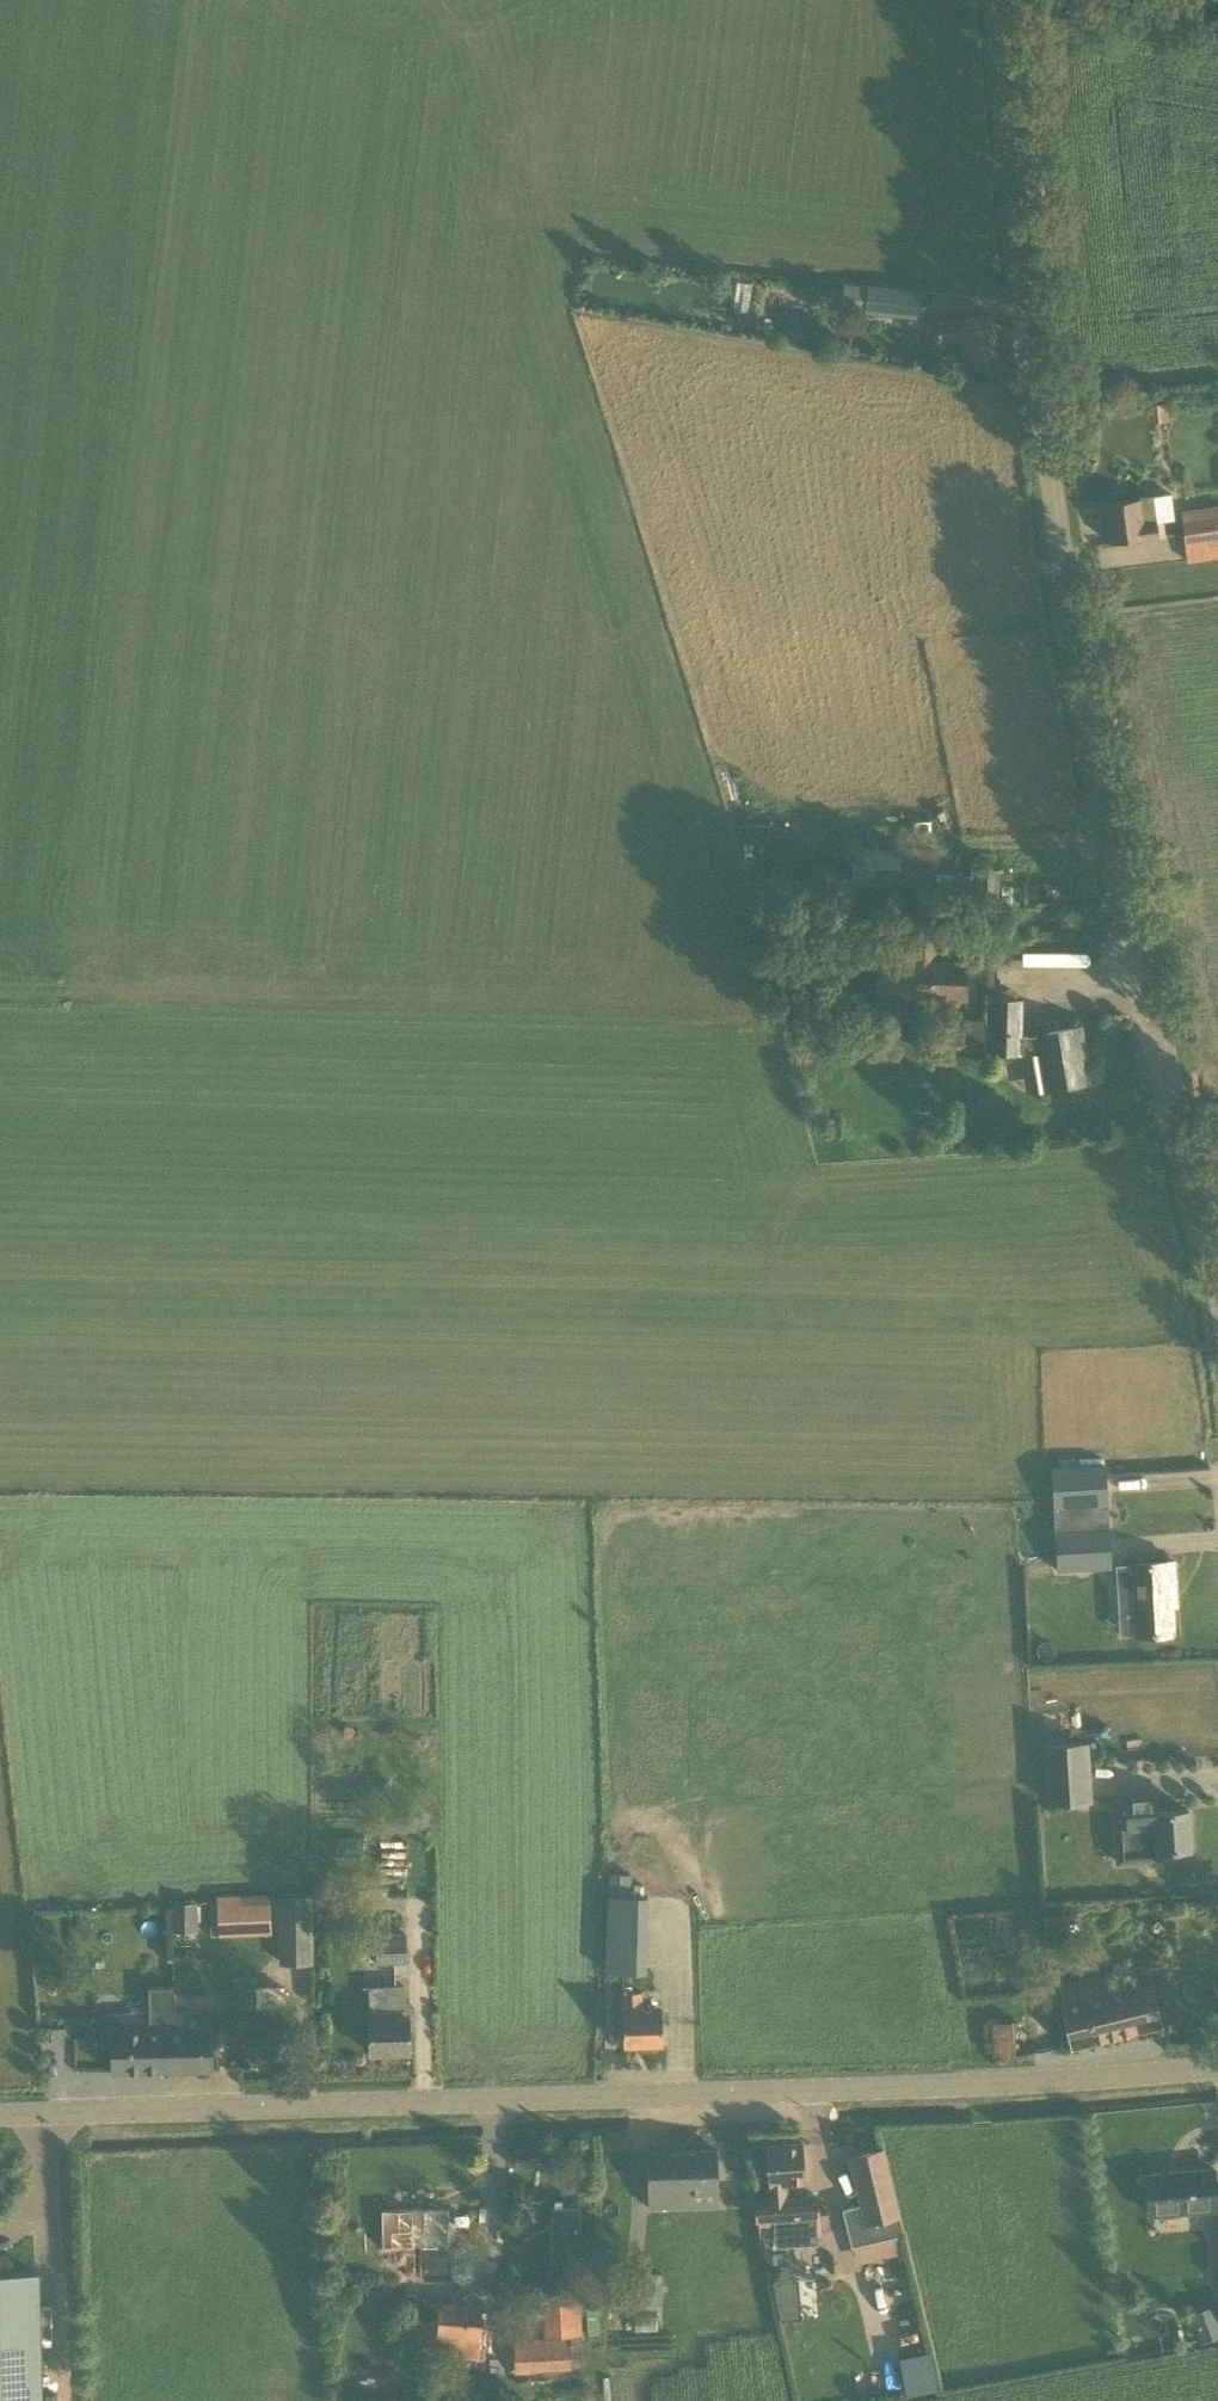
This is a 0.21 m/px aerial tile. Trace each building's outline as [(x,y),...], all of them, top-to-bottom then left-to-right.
[(924,318),(927,291),(868,286),(844,284),(842,306),(866,308),(866,312),(924,318)] [(1143,541),(1160,539),(1159,537),(1154,494),(1138,497),(1138,498),(1105,503),(1111,542),(1143,539),(1143,541)] [(1181,518),(1185,548),(1208,545),(1217,543),(1217,513),(1181,518)] [(854,847),(851,894),(903,897),(902,905),(935,907),(938,850),(902,847),(902,850),(854,847)] [(936,945),(937,926),(916,925),(915,943),(879,941),(878,957),(875,991),(875,994),(967,999),(969,962),(936,960),(937,945),(936,945)] [(1041,1036),(1020,1036),(1021,1003),(990,1002),(990,1052),(1044,1053),(1052,1090),(1086,1081),(1081,1051),(1085,1050),(1081,1026),(1040,1033),(1041,1036)] [(1057,1572),(1111,1569),(1106,1465),(1052,1468),(1057,1572)] [(1134,1634),(1173,1632),(1171,1593),(1176,1593),(1174,1561),(1115,1564),(1118,1605),(1133,1604),(1134,1634)] [(1047,1804),(1092,1801),(1088,1741),(1043,1744),(1047,1804)] [(1159,1811),(1157,1795),(1124,1798),(1126,1819),(1114,1820),(1116,1864),(1171,1861),(1170,1849),(1191,1848),(1188,1809),(1159,1811)] [(609,1874),(609,1895),(631,1896),(632,1874),(609,1874)] [(217,1898),(217,1903),(218,1933),(271,1931),(270,1897),(270,1892),(217,1894),(217,1898)] [(280,1895),(280,1961),(312,1961),(312,1895),(280,1895)] [(607,1951),(648,1953),(650,1896),(639,1896),(631,1896),(609,1895),(607,1951)] [(201,1907),(172,1905),(170,1939),(199,1940),(201,1907)] [(376,1963),(407,1962),(406,1932),(376,1933),(376,1963)] [(607,1951),(606,1972),(647,1973),(648,1953),(607,1951)] [(1151,1982),(1119,1990),(1063,2003),(1073,2045),(1161,2024),(1151,1982)] [(371,2053),(410,2052),(409,2019),(407,2017),(406,1987),(369,1988),(371,2053)] [(641,2010),(640,1993),(624,1993),(624,2045),(664,2043),(662,2010),(641,2010)] [(167,2070),(214,2069),(213,2028),(213,2014),(177,2015),(176,2029),(164,2029),(164,2063),(168,2064),(167,2070)] [(112,2071),(167,2070),(168,2064),(164,2063),(164,2029),(176,2029),(177,2015),(110,2015),(112,2071)] [(788,2200),(787,2183),(806,2181),(803,2143),(767,2145),(771,2201),(755,2202),(757,2222),(760,2222),(760,2236),(777,2235),(776,2222),(821,2218),(819,2197),(788,2200)] [(851,2156),(867,2223),(899,2215),(883,2148),(851,2156)] [(649,2206),(693,2205),(693,2190),(720,2189),(717,2149),(648,2151),(649,2206)] [(1217,2209),(1217,2208),(1215,2168),(1147,2175),(1150,2214),(1217,2209)] [(444,2274),(444,2246),(450,2246),(449,2208),(382,2210),(383,2248),(419,2246),(420,2275),(444,2274)] [(593,2208),(563,2209),(565,2270),(595,2269),(593,2208)] [(610,2304),(663,2302),(662,2272),(609,2274),(610,2304)] [(37,2274),(0,2275),(0,2400),(40,2400),(37,2274)] [(515,2373),(572,2370),(570,2337),(583,2336),(581,2291),(542,2293),(544,2337),(513,2339),(515,2373)] [(479,2359),(482,2305),(413,2301),(410,2355),(479,2359)]
